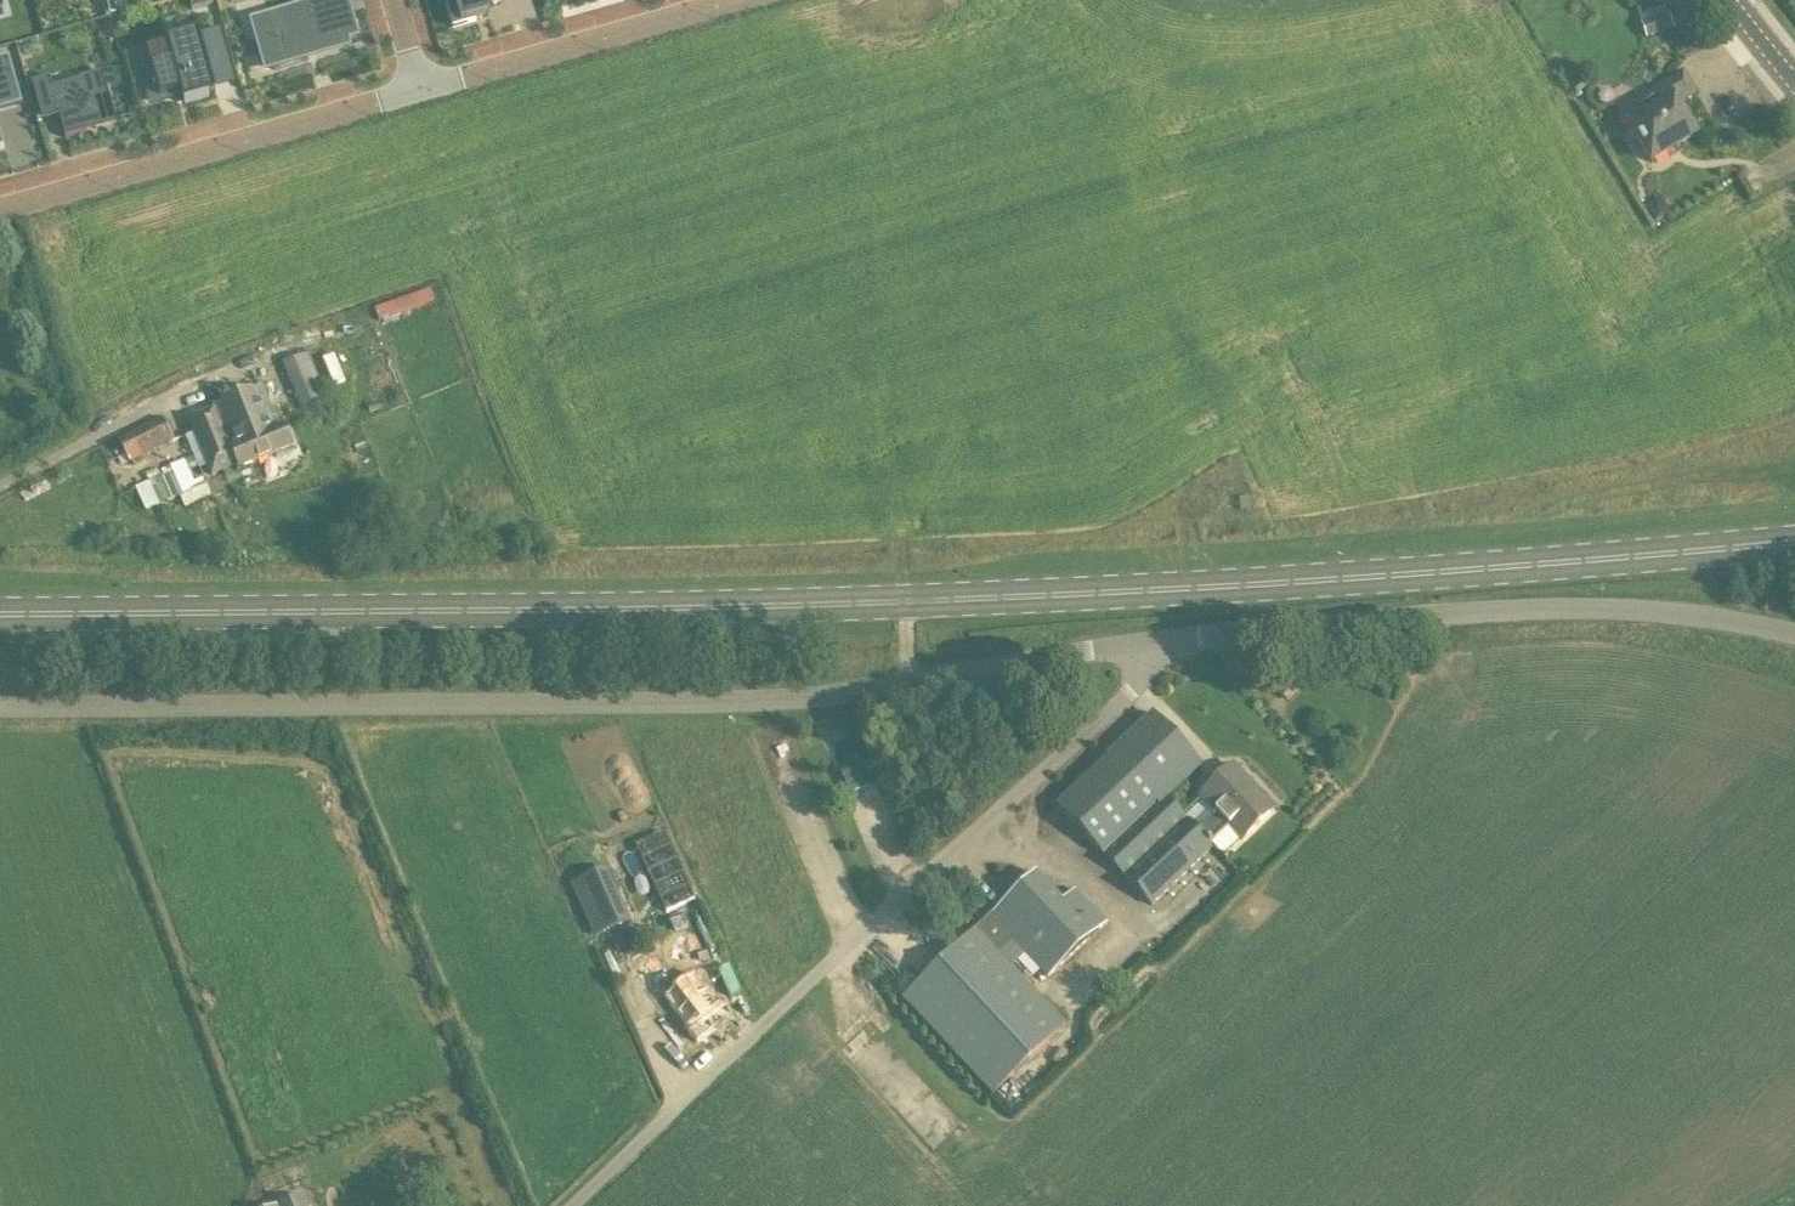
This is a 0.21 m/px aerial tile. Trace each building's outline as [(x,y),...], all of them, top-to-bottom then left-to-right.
[(104,18),(118,15),(114,0),(99,0),(104,18)] [(192,9),(213,3),(212,0),(189,0),(192,9)] [(351,9),(336,14),(332,0),(296,0),(297,5),(257,16),(272,69),(307,59),(305,52),(359,36),(351,9)] [(453,27),(477,21),(476,19),(490,15),(487,4),(501,0),(445,0),(453,27)] [(1646,39),(1674,29),(1665,6),(1638,15),(1646,39)] [(168,45),(147,51),(159,97),(181,91),(184,104),(216,95),(199,32),(166,41),(168,45)] [(9,56),(0,58),(0,111),(23,104),(9,56)] [(102,95),(108,94),(102,72),(79,79),(79,80),(52,88),(49,78),(31,83),(40,114),(57,110),(65,138),(86,132),(85,126),(109,120),(102,95)] [(1634,133),(1678,105),(1698,93),(1684,72),(1621,111),(1634,133)] [(1678,105),(1634,133),(1653,164),(1698,136),(1678,105)] [(1670,212),(1661,197),(1645,207),(1655,222),(1670,212)] [(283,364),(300,408),(326,397),(308,354),(283,364)] [(277,431),(258,388),(210,408),(212,411),(223,437),(237,431),(251,465),(293,448),(284,428),(277,431)] [(330,415),(325,401),(308,407),(314,421),(330,415)] [(223,437),(212,411),(188,421),(211,477),(236,467),(238,471),(251,465),(237,431),(223,437)] [(129,463),(173,441),(162,418),(117,439),(129,463)] [(146,511),(207,484),(197,460),(135,487),(146,511)] [(1288,701),(1300,689),(1291,681),(1279,692),(1288,701)] [(1058,805),(1151,904),(1211,847),(1164,799),(1199,765),(1152,715),(1058,805)] [(1242,839),(1273,809),(1233,767),(1201,797),(1216,812),(1196,831),(1209,844),(1229,825),(1242,839)] [(636,845),(666,911),(694,898),(664,832),(636,845)] [(606,870),(573,885),(595,935),(628,920),(606,870)] [(992,914),(991,913),(902,998),(993,1095),(1066,1026),(997,953),(1010,940),(1047,980),(1107,924),(1075,890),(1062,902),(1036,873),(992,914)] [(665,984),(710,962),(695,932),(650,954),(665,984)] [(700,1043),(737,1017),(724,999),(722,1001),(702,972),(669,995),(689,1023),(687,1025),(700,1043)] [(304,1196),(279,1205),(308,1205),(304,1196)]
